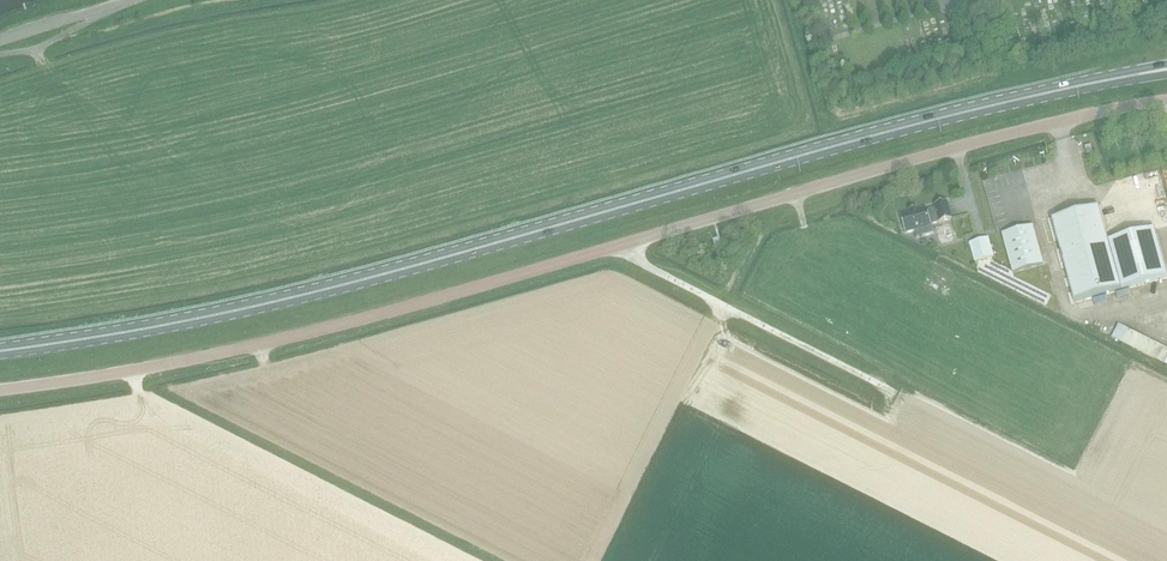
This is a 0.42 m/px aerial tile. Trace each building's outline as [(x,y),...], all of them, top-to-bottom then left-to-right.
[(909,213),(900,216),(905,233),(915,230),(917,238),(933,233),(930,225),(951,219),(946,201),(934,205),(935,208),(927,211),(926,209),(917,211),(916,209),(908,211),(909,213)] [(1098,207),(1051,220),(1073,301),(1120,288),(1166,276),(1153,229),(1107,241),(1098,207)] [(1002,233),(1013,273),(1043,264),(1032,225),(1002,233)] [(988,237),(969,242),(974,260),(992,255),(988,237)] [(1120,324),(1112,338),(1166,365),(1166,347),(1120,324)]
